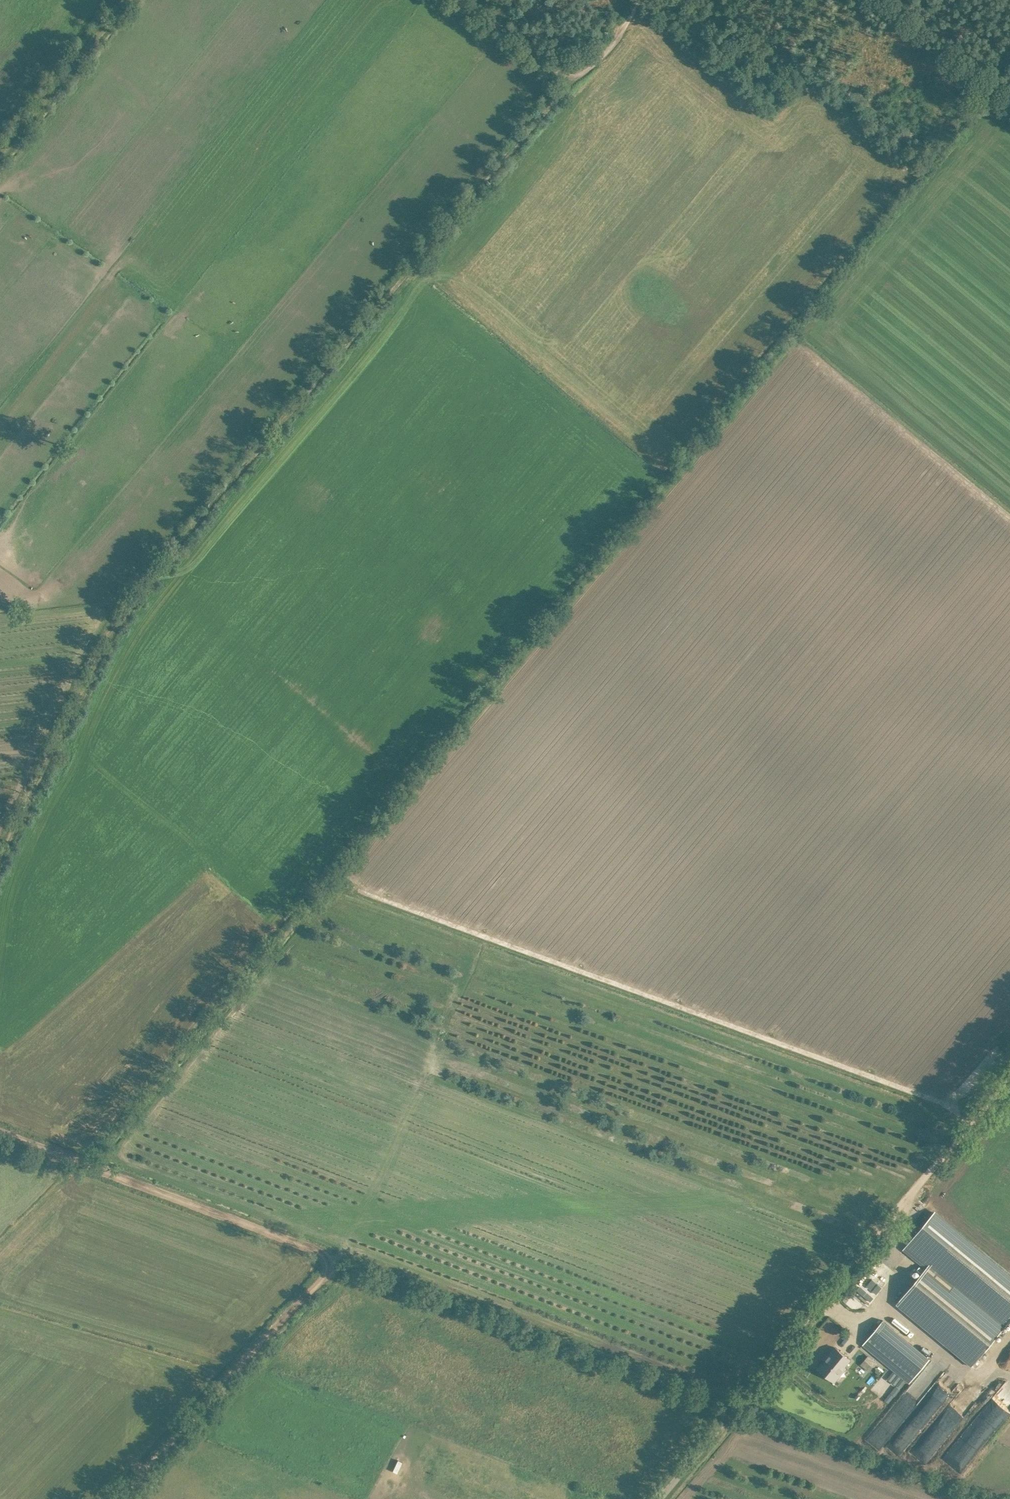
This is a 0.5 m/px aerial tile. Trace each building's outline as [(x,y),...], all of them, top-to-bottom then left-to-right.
[(1009,1320),(1009,1274),(957,1230),(930,1262),(896,1304),(904,1310),(972,1366),(1006,1324),(1009,1320)] [(858,1313),(865,1306),(853,1293),(846,1299),(858,1313)] [(930,1358),(891,1326),(883,1320),(863,1344),(910,1383),(930,1358)] [(850,1359),(843,1353),(835,1346),(828,1354),(824,1359),(826,1360),(819,1369),(827,1375),(834,1382),(846,1367),(844,1366),(850,1359)] [(876,1362),(868,1356),(861,1364),(869,1371),(876,1362)] [(892,1412),(900,1420),(917,1404),(910,1396),(892,1412)] [(914,1418),(895,1438),(903,1445),(922,1426),(914,1418)]
